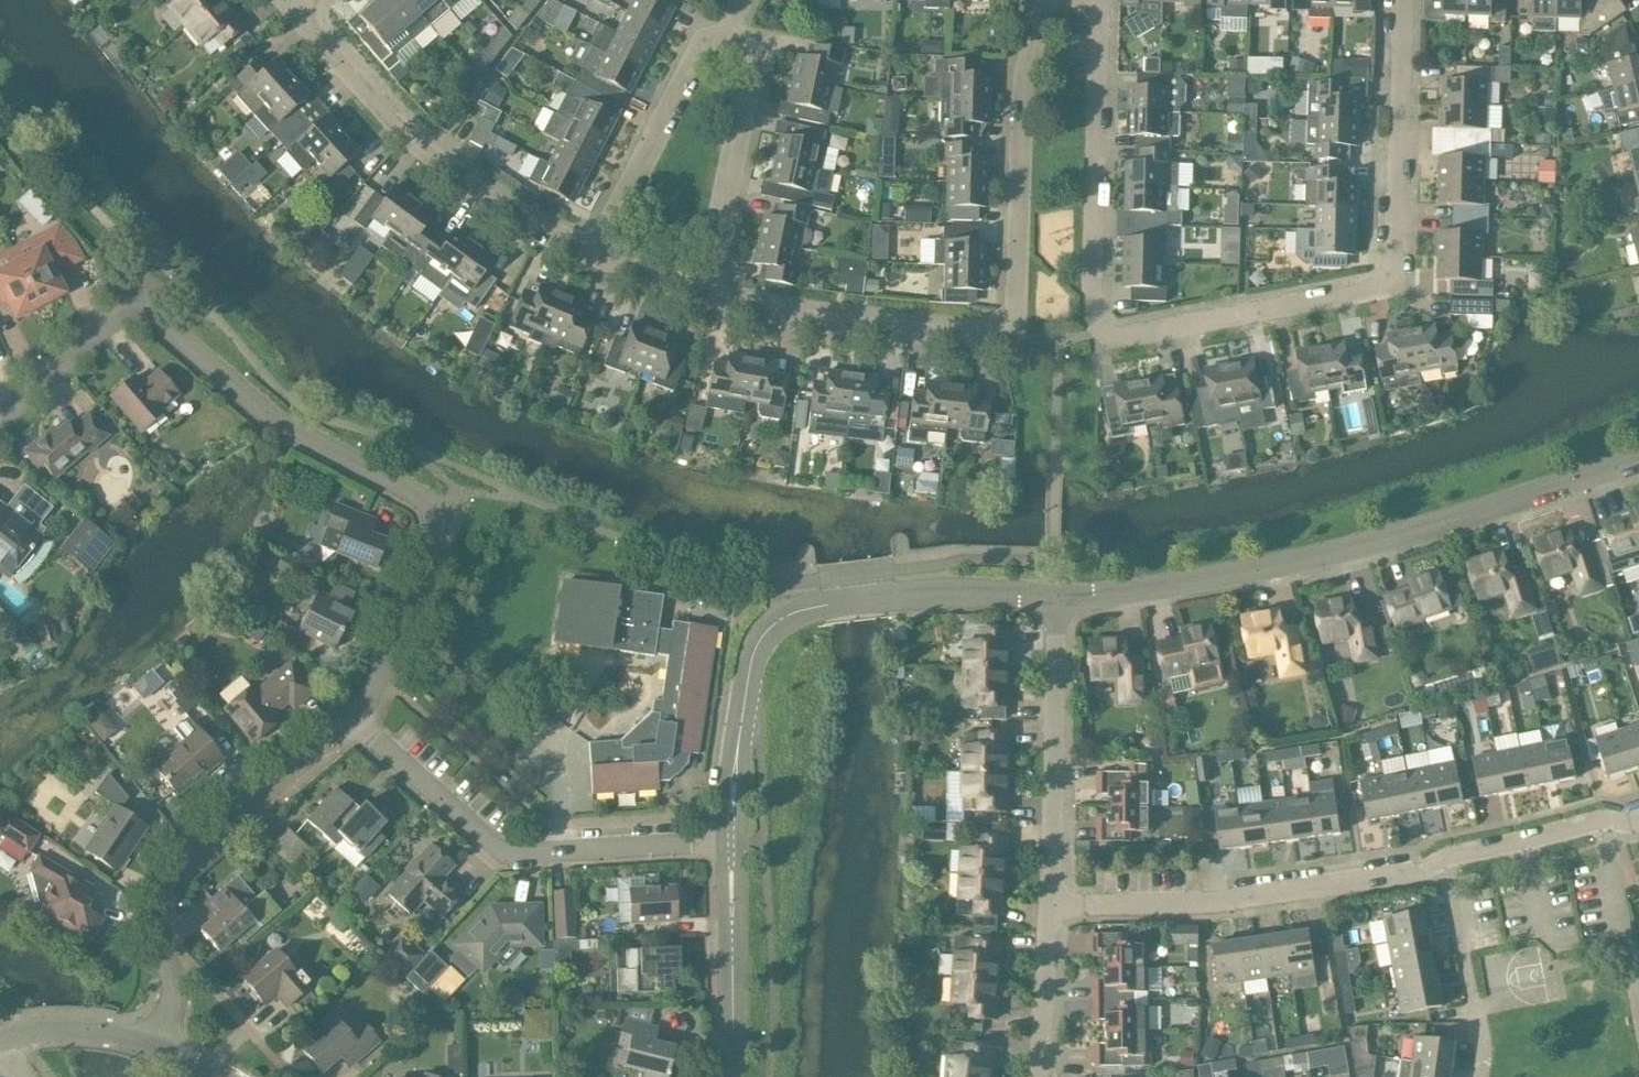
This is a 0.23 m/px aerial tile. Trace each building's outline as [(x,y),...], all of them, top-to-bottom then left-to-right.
[(216,0),(176,0),(169,6),(186,26),(216,0)] [(222,0),(216,0),(186,26),(202,45),(215,35),(223,45),(245,27),(222,0)] [(410,0),(380,0),(379,1),(413,41),(432,25),(410,0)] [(432,25),(449,10),(441,0),(410,0),(432,25)] [(449,10),(461,0),(441,0),(449,10)] [(533,0),(529,0),(522,8),(519,6),(508,20),(517,31),(538,4),(533,0)] [(546,23),(547,23),(554,27),(565,6),(555,0),(549,0),(537,16),(546,23)] [(662,29),(673,7),(660,0),(635,0),(629,12),(662,29)] [(1162,0),(1123,0),(1123,4),(1138,5),(1138,10),(1142,13),(1162,13),(1162,0)] [(1163,13),(1163,0),(1185,1),(1185,6),(1201,7),(1201,0),(1162,0),(1162,13),(1163,13)] [(1248,0),(1209,0),(1209,7),(1224,8),(1224,12),(1227,16),(1244,16),(1248,13),(1248,0)] [(1248,13),(1248,3),(1271,3),(1271,9),(1287,9),(1287,0),(1248,0),(1248,13)] [(1333,0),(1294,0),(1294,10),(1309,10),(1309,4),(1333,5),(1333,0)] [(1356,6),(1356,11),(1371,12),(1372,0),(1333,0),(1333,5),(1356,6)] [(1469,0),(1425,0),(1424,21),(1445,21),(1445,15),(1468,16),(1469,0)] [(1491,17),(1491,22),(1506,23),(1507,0),(1469,0),(1468,16),(1491,17)] [(1558,0),(1520,0),(1520,23),(1533,23),(1533,31),(1557,31),(1558,18),(1558,0)] [(1558,18),(1581,19),(1581,35),(1590,35),(1628,11),(1621,0),(1558,0),(1558,18)] [(413,41),(379,1),(360,17),(374,33),(364,42),(382,63),(389,71),(399,62),(399,52),(413,41)] [(662,29),(629,12),(618,33),(651,50),(662,29)] [(651,50),(618,33),(599,23),(599,24),(601,26),(599,28),(597,30),(593,38),(592,41),(592,44),(589,43),(588,44),(593,47),(640,71),(651,50)] [(1614,88),(1638,82),(1638,57),(1635,44),(1631,45),(1626,24),(1605,38),(1608,51),(1600,53),(1604,67),(1609,66),(1614,88)] [(838,44),(854,44),(855,26),(839,25),(838,44)] [(486,53),(494,59),(503,48),(512,36),(504,26),(492,40),(495,43),(486,53)] [(235,45),(241,51),(251,41),(246,35),(235,45)] [(800,55),(795,79),(843,89),(831,86),(836,63),(840,64),(843,51),(815,45),(812,58),(800,55)] [(575,80),(611,99),(617,87),(629,93),(640,71),(593,47),(575,80)] [(1498,67),(1510,68),(1511,47),(1499,47),(1498,67)] [(512,48),(504,57),(516,66),(525,55),(512,48)] [(486,53),(478,64),(485,70),(494,59),(486,53)] [(1304,74),(1304,72),(1314,74),(1316,64),(1309,62),(1309,61),(1293,56),(1290,69),(1304,74)] [(1162,58),(1146,57),(1146,72),(1161,73),(1162,58)] [(1284,57),(1267,57),(1267,74),(1284,74),(1284,57)] [(253,113),(292,78),(290,75),(292,73),(281,60),(278,63),(276,60),(259,74),(251,65),(228,85),(237,94),(236,95),(253,113)] [(988,99),(989,75),(976,74),(977,61),(939,60),(935,64),(935,73),(939,77),(941,77),(940,98),(988,99)] [(1230,73),(1245,73),(1245,60),(1230,60),(1230,73)] [(1444,80),(1443,104),(1486,105),(1487,82),(1492,82),(1492,68),(1456,67),(1456,80),(1444,80)] [(1131,111),(1180,112),(1167,111),(1168,88),(1172,88),(1173,74),(1144,73),(1143,87),(1131,86),(1131,111)] [(279,141),(301,121),(292,111),(309,96),(306,93),(309,91),(297,79),(295,81),(292,78),(253,113),(269,132),(270,131),(279,141)] [(461,97),(468,103),(483,84),(476,78),(461,97)] [(843,89),(795,79),(789,103),(802,106),(799,119),(827,125),(830,112),(837,113),(838,112),(835,112),(840,90),(842,90),(843,89)] [(583,100),(572,121),(605,138),(616,117),(605,111),(611,99),(575,80),(569,93),(583,100)] [(1359,122),(1359,97),(1347,97),(1347,83),(1309,82),(1308,120),(1359,122)] [(1614,88),(1620,111),(1615,112),(1618,127),(1638,122),(1638,82),(1614,88)] [(1546,107),(1556,107),(1556,94),(1546,94),(1546,107)] [(461,97),(455,104),(450,111),(457,117),(468,103),(461,97)] [(988,99),(940,98),(941,98),(940,127),(946,128),(946,136),(975,137),(975,123),(988,124),(988,99)] [(883,136),(898,136),(899,101),(884,101),(883,136)] [(1258,119),(1258,104),(1245,104),(1245,118),(1258,119)] [(1502,106),(1486,105),(1443,104),(1443,128),(1453,129),(1452,142),(1491,143),(1491,129),(1501,129),(1501,107),(1502,107),(1502,106)] [(1539,126),(1556,126),(1556,108),(1540,107),(1539,126)] [(499,116),(485,110),(482,117),(495,123),(499,116)] [(1142,149),(1171,150),(1171,136),(1180,136),(1180,112),(1131,111),(1130,135),(1142,136),(1142,149)] [(605,138),(572,121),(553,112),(553,113),(555,114),(553,116),(551,119),(546,127),(546,130),(545,132),(543,131),(542,133),(561,142),(594,159),(605,138)] [(302,170),(342,134),(340,131),(342,128),(331,116),(329,118),(326,115),(309,130),(301,121),(279,141),(287,150),(286,151),(302,170)] [(501,139),(501,138),(491,133),(495,124),(482,117),(470,141),(483,148),(485,143),(496,148),(501,139)] [(1258,119),(1245,118),(1245,134),(1257,134),(1258,119)] [(866,135),(880,136),(882,120),(872,119),(867,124),(866,135)] [(1359,122),(1308,120),(1308,144),(1316,145),(1316,158),(1345,159),(1345,146),(1358,146),(1359,122)] [(783,135),(778,159),(823,169),(828,145),(823,144),(826,130),(798,125),(795,138),(783,135)] [(359,152),(342,134),(302,170),(303,170),(315,160),(330,177),(320,187),(329,196),(351,176),(343,167),(359,152)] [(1638,174),(1638,135),(1621,139),(1625,154),(1630,153),(1636,175),(1638,174)] [(594,159),(561,142),(550,163),(583,180),(594,159)] [(1491,143),(1452,142),(1452,155),(1442,155),(1441,180),(1484,181),(1485,158),(1490,158),(1491,143)] [(986,183),(987,158),(974,158),(974,144),(945,143),(945,158),(949,158),(949,182),(986,183)] [(1128,186),(1178,188),(1179,163),(1170,163),(1171,150),(1142,149),(1142,162),(1129,162),(1128,186)] [(241,151),(220,166),(229,180),(251,165),(241,151)] [(583,180),(550,163),(550,164),(540,158),(529,180),(572,202),(583,180)] [(823,169),(778,159),(772,183),(785,186),(782,199),(832,210),(835,195),(826,193),(831,171),(823,169)] [(893,178),(894,159),(879,159),(879,178),(893,178)] [(1262,170),(1255,163),(1245,172),(1253,179),(1262,170)] [(1319,206),(1319,205),(1356,207),(1357,182),(1344,182),(1345,168),(1316,167),(1315,181),(1311,181),(1307,185),(1306,201),(1310,206),(1319,206)] [(237,192),(247,182),(248,181),(241,174),(230,184),(237,192)] [(1484,181),(1441,180),(1440,204),(1453,205),(1453,218),(1489,219),(1489,204),(1484,204),(1484,181)] [(986,183),(949,182),(948,206),(944,206),(943,220),(972,220),(973,207),(985,207),(986,183)] [(382,246),(415,201),(395,186),(382,204),(371,196),(354,221),(364,228),(373,217),(392,231),(381,246),(382,246)] [(1140,225),(1169,225),(1182,226),(1182,211),(1178,211),(1178,188),(1128,186),(1128,211),(1140,211),(1140,225)] [(17,202),(37,222),(49,209),(30,189),(17,202)] [(1227,206),(1240,206),(1240,194),(1228,194),(1228,204),(1227,206)] [(415,201),(382,246),(402,260),(404,257),(414,265),(438,233),(427,225),(435,215),(431,213),(433,210),(420,200),(418,203),(415,201)] [(760,239),(796,247),(801,248),(802,244),(806,244),(809,242),(811,238),(811,234),(809,230),(805,228),(806,225),(809,211),(780,205),(778,218),(765,216),(760,239)] [(1318,229),(1355,231),(1356,207),(1319,205),(1319,206),(1318,229)] [(1438,256),(1482,257),(1483,233),(1488,234),(1489,219),(1453,218),(1453,232),(1439,231),(1438,256)] [(1126,262),(1163,263),(1164,239),(1168,239),(1169,225),(1140,225),(1139,238),(1127,238),(1126,262)] [(13,252),(41,305),(64,292),(53,271),(54,268),(78,255),(78,256),(79,255),(73,243),(59,227),(13,252)] [(934,240),(934,264),(984,266),(985,242),(972,241),(972,228),(943,227),(943,240),(934,240)] [(1630,229),(1634,244),(1635,244),(1638,262),(1638,227),(1630,229)] [(1355,231),(1318,229),(1298,228),(1297,254),(1304,261),(1312,261),(1312,267),(1341,268),(1342,252),(1354,253),(1355,231)] [(412,268),(442,291),(475,244),(455,230),(448,240),(438,233),(414,265),(412,268)] [(760,239),(755,263),(767,266),(764,279),(793,285),(796,272),(791,271),(796,247),(760,239)] [(475,244),(442,291),(438,296),(439,297),(441,294),(460,308),(465,302),(475,309),(493,285),(482,277),(495,259),(475,244)] [(338,274),(353,285),(374,256),(359,246),(338,274)] [(888,247),(871,247),(871,259),(887,260),(888,247)] [(1241,250),(1222,250),(1221,263),(1240,264),(1241,250)] [(13,252),(0,258),(0,296),(3,295),(6,296),(17,317),(41,305),(13,252)] [(1482,257),(1438,256),(1438,280),(1451,280),(1451,295),(1493,296),(1494,280),(1482,280),(1482,257)] [(836,286),(865,287),(866,258),(837,257),(836,286)] [(1126,262),(1126,287),(1138,287),(1138,301),(1167,302),(1167,287),(1163,287),(1163,263),(1126,262)] [(984,266),(934,264),(934,265),(947,265),(946,289),(941,289),(941,303),(943,303),(970,304),(971,290),(983,290),(984,266)] [(865,291),(878,292),(879,280),(866,279),(865,291)] [(360,280),(353,289),(359,294),(366,285),(360,280)] [(533,328),(546,334),(547,334),(564,293),(542,284),(533,306),(520,301),(510,326),(531,335),(533,328)] [(586,303),(564,293),(547,334),(546,334),(542,344),(553,349),(558,347),(579,355),(594,320),(581,314),(586,303)] [(1493,300),(1451,299),(1450,315),(1493,316),(1493,300)] [(641,372),(657,330),(634,322),(626,344),(613,339),(604,365),(625,373),(628,366),(641,372)] [(1435,324),(1412,329),(1420,372),(1442,368),(1444,375),(1459,372),(1454,345),(1452,334),(1438,337),(1435,324)] [(495,327),(487,346),(505,353),(513,335),(495,327)] [(1420,372),(1412,329),(1389,333),(1390,343),(1377,346),(1380,359),(1385,386),(1407,382),(1406,375),(1420,372)] [(641,372),(655,377),(652,383),(674,391),(683,365),(671,361),(679,339),(657,330),(641,372)] [(1344,342),(1321,346),(1329,390),(1344,387),(1345,394),(1367,390),(1360,349),(1346,352),(1344,342)] [(1329,390),(1321,346),(1298,351),(1302,374),(1289,377),(1294,404),(1316,399),(1315,392),(1329,390)] [(753,357),(730,353),(726,377),(712,374),(707,402),(730,406),(731,398),(746,401),(753,357)] [(753,357),(746,401),(759,403),(758,411),(760,417),(780,420),(788,376),(774,374),(776,361),(753,357)] [(1254,359),(1230,364),(1238,407),(1239,407),(1253,404),(1254,411),(1277,407),(1271,380),(1258,382),(1254,359)] [(1239,407),(1238,407),(1230,364),(1207,368),(1211,391),(1198,394),(1199,399),(1192,401),(1197,429),(1242,420),(1239,407)] [(847,416),(852,373),(829,370),(827,382),(814,381),(809,419),(832,422),(833,415),(847,416)] [(847,416),(862,418),(861,425),(884,428),(887,400),(873,399),(876,375),(852,373),(847,416)] [(116,392),(112,396),(142,431),(165,411),(163,409),(179,394),(162,374),(149,385),(142,385),(135,376),(130,380),(126,380),(117,388),(116,392)] [(1163,377),(1139,381),(1148,424),(1162,421),(1163,429),(1186,424),(1180,397),(1167,400),(1163,377)] [(947,427),(952,384),(928,381),(926,404),(912,403),(909,430),(932,433),(932,426),(947,427)] [(1148,424),(1139,381),(1116,385),(1120,409),(1107,411),(1112,438),(1135,434),(1133,427),(1148,424)] [(947,427),(961,429),(961,436),(983,439),(986,411),(973,410),(976,386),(952,384),(947,427)] [(1380,434),(1373,398),(1364,400),(1371,436),(1380,434)] [(808,426),(810,400),(797,399),(796,425),(808,426)] [(890,400),(888,418),(897,419),(899,401),(890,400)] [(899,401),(897,419),(907,420),(909,403),(899,401)] [(686,423),(700,428),(706,408),(692,403),(686,423)] [(48,433),(26,452),(39,467),(43,463),(55,477),(88,449),(90,451),(109,435),(90,413),(72,429),(67,424),(51,437),(48,433)] [(664,413),(661,430),(680,435),(684,419),(664,413)] [(680,448),(690,450),(694,435),(684,433),(680,448)] [(989,454),(998,455),(999,439),(990,439),(989,454)] [(914,449),(897,447),(895,465),(912,467),(914,449)] [(872,493),(888,495),(891,473),(874,471),(872,493)] [(0,565),(11,574),(41,536),(33,530),(51,508),(25,487),(7,509),(1,504),(0,506),(0,565)] [(328,528),(321,546),(337,553),(376,568),(386,541),(357,529),(362,515),(335,504),(325,527),(328,528)] [(1606,525),(1617,557),(1638,550),(1638,507),(1630,510),(1632,516),(1606,525)] [(64,548),(91,570),(113,543),(86,520),(64,548)] [(1570,529),(1535,541),(1547,579),(1574,570),(1582,594),(1604,587),(1590,543),(1576,547),(1570,529)] [(1503,551),(1467,563),(1480,600),(1507,592),(1515,616),(1537,609),(1522,565),(1509,569),(1503,551)] [(1413,588),(1387,596),(1397,628),(1424,620),(1424,617),(1451,608),(1440,572),(1411,581),(1413,588)] [(622,740),(589,742),(593,793),(659,789),(659,781),(670,781),(689,763),(690,753),(698,754),(717,627),(673,621),(672,630),(659,629),(663,595),(565,581),(556,642),(655,656),(655,654),(668,656),(662,700),(654,699),(652,712),(622,740)] [(318,591),(299,631),(335,649),(345,630),(342,628),(346,621),(352,624),(358,611),(318,591)] [(1315,604),(1323,643),(1351,637),(1355,662),(1378,658),(1370,613),(1356,615),(1352,597),(1315,604)] [(1533,612),(1540,638),(1555,634),(1548,609),(1533,612)] [(1280,610),(1243,617),(1250,657),(1278,651),(1283,676),(1306,672),(1297,626),(1283,629),(1280,610)] [(1628,618),(1634,635),(1638,634),(1638,614),(1628,618)] [(1157,643),(1165,676),(1192,670),(1195,687),(1225,681),(1212,624),(1183,631),(1184,637),(1157,643)] [(966,667),(1010,667),(1010,628),(982,628),(982,641),(966,641),(966,667)] [(57,645),(54,635),(41,638),(44,649),(57,645)] [(1090,640),(1092,680),(1121,678),(1122,703),(1146,702),(1143,656),(1129,657),(1127,638),(1090,640)] [(1568,638),(1561,651),(1575,657),(1582,645),(1568,638)] [(1635,640),(1628,642),(1631,651),(1638,648),(1638,639),(1635,640)] [(1542,652),(1546,666),(1561,662),(1557,648),(1542,652)] [(1597,659),(1600,668),(1601,668),(1614,664),(1611,655),(1597,659)] [(1597,659),(1585,663),(1588,672),(1600,668),(1597,659)] [(1487,665),(1493,685),(1506,680),(1500,661),(1487,665)] [(226,709),(254,743),(281,720),(275,713),(289,701),(295,708),(316,691),(291,662),(257,691),(252,686),(226,709)] [(1580,676),(1577,666),(1568,668),(1571,679),(1580,676)] [(966,667),(965,693),(963,695),(962,706),(965,708),(979,709),(981,706),(1009,706),(1010,667),(966,667)] [(164,683),(152,669),(131,687),(144,701),(164,683)] [(1416,688),(1421,705),(1470,688),(1465,672),(1416,688)] [(1531,680),(1533,689),(1548,685),(1545,676),(1531,680)] [(178,677),(164,689),(185,714),(199,702),(178,677)] [(1531,680),(1519,684),(1522,693),(1533,689),(1531,680)] [(1484,689),(1486,698),(1501,693),(1498,684),(1484,689)] [(1484,689),(1472,693),(1474,702),(1486,698),(1484,689)] [(551,697),(541,693),(534,710),(544,714),(551,697)] [(561,701),(551,697),(544,714),(554,718),(561,701)] [(104,742),(118,730),(102,712),(101,712),(94,704),(81,715),(104,742)] [(1419,710),(1422,719),(1437,714),(1434,705),(1419,710)] [(1419,710),(1407,713),(1410,722),(1422,719),(1419,710)] [(174,749),(154,766),(178,794),(168,802),(169,803),(199,778),(200,779),(224,759),(199,728),(199,729),(189,717),(175,728),(185,740),(184,741),(185,742),(175,750),(174,749)] [(1007,733),(1007,719),(985,719),(985,733),(1007,733)] [(1620,730),(1632,769),(1638,767),(1638,724),(1620,730)] [(1374,731),(1377,740),(1392,735),(1389,726),(1374,731)] [(1632,769),(1620,730),(1596,738),(1602,758),(1609,777),(1632,769)] [(1374,731),(1361,735),(1365,744),(1377,740),(1374,731)] [(964,771),(1008,772),(1009,733),(1007,733),(985,733),(981,733),(965,733),(965,746),(964,771)] [(1553,783),(1577,777),(1573,760),(1584,758),(1581,749),(1571,751),(1569,738),(1544,743),(1553,783)] [(1596,738),(1586,741),(1591,761),(1602,758),(1596,738)] [(1144,747),(1145,752),(1149,755),(1153,754),(1159,747),(1158,742),(1154,739),(1150,740),(1144,747)] [(1363,745),(1366,760),(1380,757),(1376,742),(1363,745)] [(1553,783),(1544,743),(1521,748),(1529,787),(1553,783)] [(1320,744),(1304,747),(1306,755),(1322,753),(1320,744)] [(1280,750),(1282,760),(1297,757),(1296,748),(1280,750)] [(1529,787),(1521,748),(1498,753),(1506,792),(1529,787)] [(1232,751),(1234,760),(1248,758),(1247,749),(1232,751)] [(1280,750),(1267,752),(1269,762),(1282,760),(1280,750)] [(1232,751),(1218,753),(1220,762),(1234,760),(1232,751)] [(1506,792),(1498,753),(1473,758),(1482,798),(1506,792)] [(1208,756),(1197,758),(1200,782),(1212,781),(1208,756)] [(1440,806),(1464,801),(1456,761),(1432,767),(1440,806)] [(1110,806),(1153,807),(1153,782),(1153,765),(1131,764),(1131,772),(1098,772),(1098,789),(1110,789),(1110,806)] [(1440,806),(1432,767),(1408,771),(1417,811),(1440,806)] [(964,771),(964,797),(964,810),(980,810),(980,811),(1008,811),(1008,772),(964,771)] [(1417,811),(1408,771),(1385,776),(1393,816),(1417,811)] [(86,850),(117,871),(147,827),(121,809),(129,797),(109,773),(96,791),(115,806),(86,850)] [(1393,816),(1385,776),(1361,781),(1369,821),(1393,816)] [(1188,782),(1191,804),(1200,803),(1198,781),(1188,782)] [(337,788),(307,820),(336,846),(343,838),(353,847),(352,848),(356,851),(356,850),(365,858),(384,837),(377,831),(386,822),(365,802),(360,808),(337,788)] [(1317,836),(1342,833),(1336,792),(1311,796),(1317,836)] [(1317,836),(1311,796),(1287,799),(1293,840),(1317,836)] [(1293,840),(1287,799),(1264,803),(1270,843),(1293,840)] [(1270,843),(1264,803),(1240,806),(1246,846),(1270,843)] [(1110,806),(1110,824),(1098,824),(1098,841),(1131,841),(1131,831),(1153,831),(1153,807),(1110,806)] [(1246,846),(1240,806),(1216,810),(1222,850),(1246,846)] [(0,823),(0,832),(28,851),(39,835),(7,813),(0,823)] [(288,828),(269,847),(268,848),(289,868),(309,848),(288,828)] [(961,874),(1005,876),(1008,837),(980,836),(979,849),(963,848),(961,874)] [(407,871),(397,883),(388,894),(411,914),(423,900),(443,917),(463,895),(443,877),(455,865),(431,844),(416,862),(412,862),(407,868),(407,871)] [(31,871),(42,913),(86,937),(94,934),(103,918),(87,909),(91,902),(85,899),(92,886),(39,856),(31,871)] [(368,901),(381,883),(367,873),(354,891),(368,901)] [(961,874),(960,899),(958,903),(958,910),(959,915),(973,915),(975,914),(976,913),(998,915),(1003,915),(1005,876),(961,874)] [(257,897),(238,875),(205,904),(216,917),(201,930),(220,951),(236,937),(242,944),(280,912),(263,892),(257,897)] [(556,935),(577,935),(575,888),(554,888),(556,935)] [(631,890),(633,922),(675,920),(674,888),(631,890)] [(468,934),(458,944),(462,948),(451,959),(469,976),(479,964),(483,968),(494,957),(488,951),(497,941),(512,941),(512,943),(529,942),(528,908),(496,909),(496,915),(493,915),(489,912),(479,923),(475,920),(465,931),(468,934)] [(1385,918),(1390,943),(1429,935),(1425,910),(1385,918)] [(975,914),(974,927),(998,928),(998,915),(976,913),(975,914)] [(998,928),(974,927),(973,939),(974,940),(997,941),(998,928)] [(1198,943),(1198,927),(1174,928),(1174,943),(1198,943)] [(1310,931),(1285,934),(1291,974),(1316,971),(1310,931)] [(1107,968),(1149,968),(1149,943),(1128,943),(1127,933),(1095,934),(1095,951),(1107,951),(1107,968)] [(1291,974),(1285,934),(1262,938),(1268,978),(1291,974)] [(1429,935),(1390,943),(1394,966),(1434,958),(1429,935)] [(955,978),(999,980),(1001,942),(974,940),(971,938),(967,937),(963,937),(958,937),(956,940),(955,948),(957,952),(955,978)] [(1335,953),(1345,951),(1342,937),(1333,938),(1335,953)] [(1268,978),(1262,938),(1238,941),(1244,981),(1268,978)] [(578,939),(579,951),(599,950),(598,939),(578,939)] [(407,978),(426,956),(408,940),(396,940),(382,955),(407,978)] [(1244,981),(1238,941),(1213,945),(1219,985),(1244,981)] [(618,973),(618,993),(631,993),(637,986),(643,992),(675,992),(674,974),(681,974),(680,947),(627,949),(627,968),(623,968),(618,973)] [(243,978),(266,1005),(267,1004),(263,999),(273,990),(287,1007),(314,984),(291,956),(286,961),(277,950),(243,978)] [(1335,953),(1338,966),(1347,964),(1345,951),(1335,953)] [(407,978),(422,993),(446,967),(430,952),(426,956),(407,978)] [(1434,958),(1394,966),(1398,989),(1438,982),(1434,958)] [(1095,1000),(1137,1000),(1137,992),(1150,992),(1149,968),(1107,968),(1107,985),(1095,986),(1095,1000)] [(955,978),(953,1003),(969,1004),(969,1017),(996,1019),(999,980),(955,978)] [(1438,982),(1398,989),(1403,1014),(1443,1006),(1438,982)] [(1344,1000),(1353,998),(1351,984),(1341,985),(1344,1000)] [(318,1000),(311,992),(300,1001),(307,1009),(318,1000)] [(1344,1000),(1346,1013),(1355,1012),(1353,998),(1344,1000)] [(1108,1032),(1150,1031),(1150,1007),(1137,1007),(1137,1000),(1095,1000),(1096,1015),(1107,1015),(1108,1032)] [(551,1034),(550,1011),(532,1012),(532,1028),(539,1034),(551,1034)] [(893,1024),(908,1026),(910,1018),(894,1015),(893,1024)] [(618,1047),(629,1050),(624,1066),(645,1071),(643,1076),(667,1076),(667,1075),(669,1076),(670,1072),(668,1071),(675,1047),(654,1042),(658,1028),(625,1020),(618,1047)] [(305,1051),(323,1072),(341,1057),(350,1067),(380,1041),(363,1021),(349,1033),(339,1022),(305,1051)] [(1108,1032),(1108,1049),(1096,1049),(1096,1066),(1152,1066),(1152,1054),(1150,1054),(1150,1031),(1108,1032)] [(1300,1036),(1302,1047),(1317,1044),(1315,1034),(1300,1036)] [(1300,1036),(1287,1039),(1288,1049),(1302,1047),(1300,1036)] [(1453,1067),(1456,1042),(1416,1036),(1413,1061),(1453,1067)] [(1354,1056),(1363,1055),(1360,1040),(1351,1041),(1354,1056)] [(994,1046),(967,1044),(965,1042),(951,1041),(949,1044),(949,1052),(949,1056),(948,1076),(992,1076),(994,1046)] [(1207,1042),(1203,1055),(1216,1060),(1220,1047),(1207,1042)] [(1254,1045),(1255,1055),(1270,1052),(1269,1043),(1254,1045)] [(1254,1045),(1240,1047),(1242,1057),(1255,1055),(1254,1045)] [(1308,1053),(1310,1063),(1325,1061),(1323,1050),(1308,1053)] [(1195,1052),(1183,1052),(1183,1065),(1195,1065),(1195,1052)] [(1308,1053),(1294,1055),(1296,1066),(1310,1063),(1308,1053)] [(1354,1056),(1356,1069),(1365,1068),(1363,1055),(1354,1056)] [(1261,1061),(1263,1071),(1278,1069),(1277,1058),(1261,1061)] [(1213,1062),(1215,1073),(1229,1070),(1228,1060),(1213,1062)] [(1261,1061),(1248,1064),(1250,1074),(1263,1071),(1261,1061)] [(1413,1061),(1411,1076),(1452,1076),(1453,1067),(1413,1061)] [(1213,1062),(1199,1065),(1201,1075),(1215,1073),(1213,1062)]
